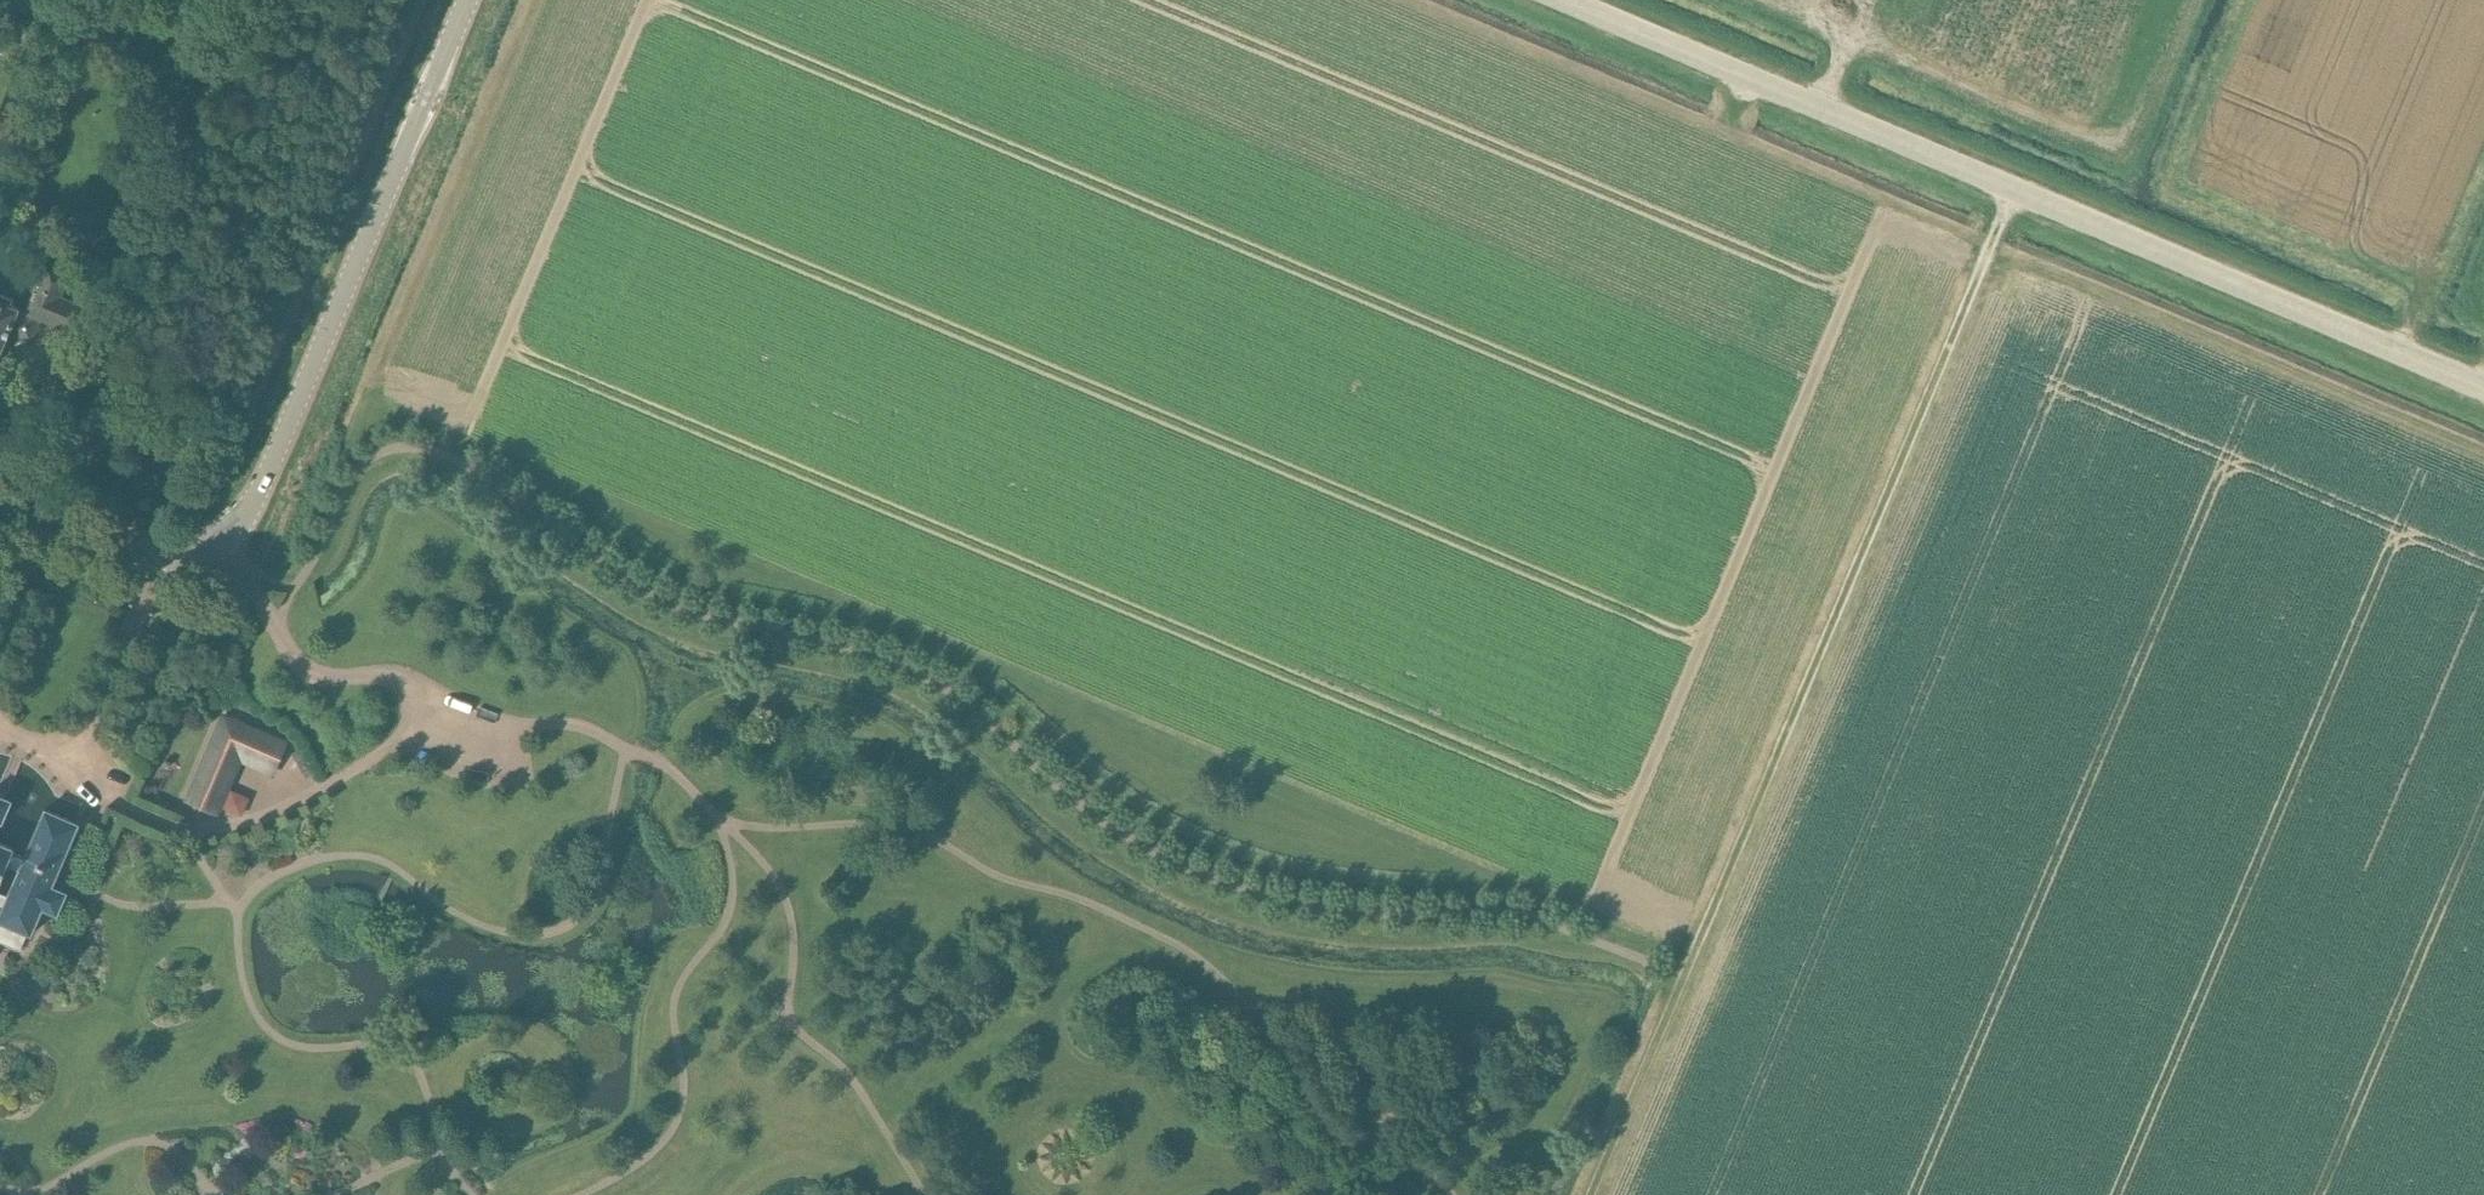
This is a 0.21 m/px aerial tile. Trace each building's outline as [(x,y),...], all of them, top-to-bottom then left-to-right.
[(88,305),(63,295),(73,271),(46,260),(24,312),(19,310),(20,308),(11,304),(14,298),(1,293),(0,294),(0,354),(10,331),(31,341),(41,319),(76,333),(88,305)] [(275,756),(281,744),(226,720),(192,798),(204,803),(215,808),(238,755),(270,768),(275,756)] [(2,823),(11,801),(5,798),(0,796),(0,822),(2,823)] [(3,906),(0,913),(0,922),(4,923),(31,935),(42,908),(57,914),(66,893),(52,886),(78,824),(62,817),(45,809),(24,857),(13,852),(14,849),(0,843),(0,904),(3,906)]
